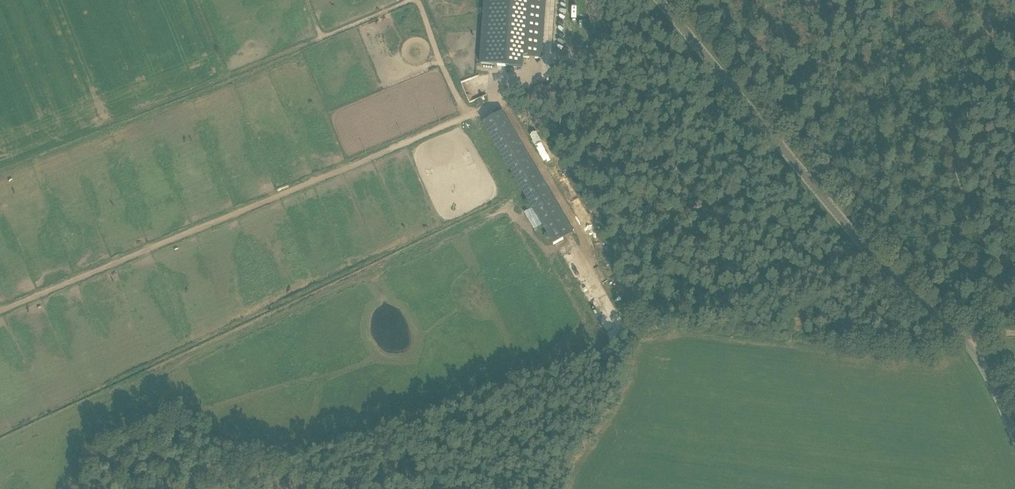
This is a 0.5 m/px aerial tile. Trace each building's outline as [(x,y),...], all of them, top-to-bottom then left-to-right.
[(523,67),(524,57),(542,58),(547,0),(484,0),(480,64),(523,67)] [(493,117),(484,123),(554,244),(572,234),(537,174),(505,118),(502,113),(493,117)]
